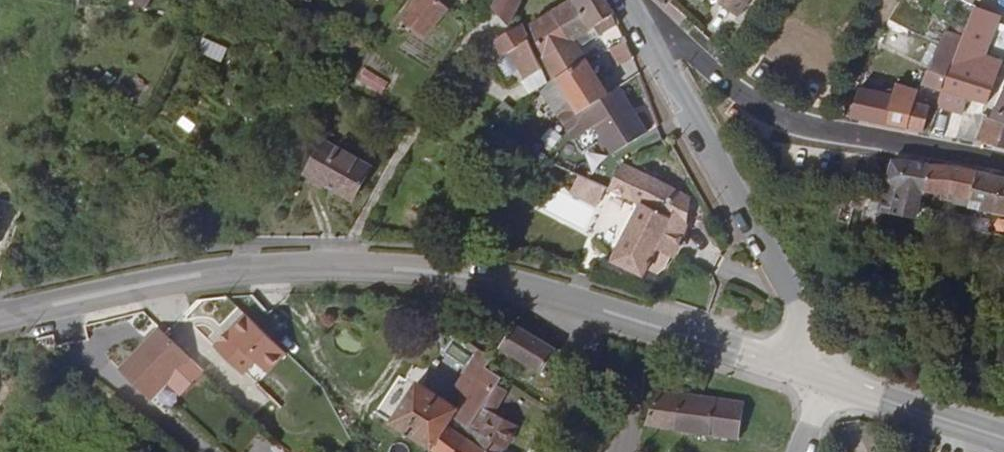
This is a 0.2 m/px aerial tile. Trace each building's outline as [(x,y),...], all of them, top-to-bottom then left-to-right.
[(444,17),(428,0),(415,0),(394,20),(403,28),(421,42),(444,17)] [(495,10),(509,26),(522,0),(500,0),(495,10)] [(603,0),(573,0),(531,29),(554,82),(585,58),(579,48),(573,39),(595,26),(600,35),(617,24),(603,0)] [(962,37),(954,62),(968,66),(982,14),(976,11),(971,10),(962,37)] [(579,48),(600,35),(595,26),(573,39),(579,48)] [(537,73),(519,30),(502,38),(520,83),(537,73)] [(921,90),(907,130),(924,133),(938,88),(946,89),(954,62),(962,37),(945,32),(926,84),(922,83),(921,90)] [(633,58),(626,44),(612,49),(618,63),(633,58)] [(981,56),(977,70),(995,74),(998,61),(981,56)] [(585,58),(554,82),(555,84),(573,107),(579,117),(619,85),(609,91),(585,58)] [(954,62),(946,89),(940,105),(960,110),(965,94),(969,95),(986,100),(995,74),(977,70),(968,66),(954,62)] [(383,82),(361,71),(355,81),(377,94),(383,82)] [(859,90),(851,119),(907,130),(921,90),(898,83),(894,100),(859,90)] [(573,107),(555,84),(542,95),(562,119),(573,107)] [(573,107),(562,119),(577,138),(595,122),(618,151),(650,126),(619,85),(579,117),(573,107)] [(1002,86),(993,118),(1003,120),(1003,87),(1002,86)] [(965,94),(960,110),(964,111),(969,95),(965,94)] [(977,140),(1003,148),(1003,120),(993,118),(985,116),(977,140)] [(372,167),(325,139),(306,172),(353,199),(372,167)] [(901,191),(893,215),(925,220),(926,208),(919,206),(923,190),(929,191),(932,166),(893,162),(890,181),(901,191)] [(980,171),(932,166),(929,191),(937,192),(947,194),(975,198),(980,171)] [(619,169),(607,196),(623,204),(665,223),(676,195),(619,169)] [(980,171),(975,198),(983,199),(982,208),(996,212),(997,208),(1003,210),(1003,177),(980,171)] [(597,211),(607,190),(578,176),(568,197),(597,211)] [(884,212),(893,215),(901,191),(890,181),(884,212)] [(632,219),(610,268),(644,284),(667,235),(680,241),(685,231),(688,199),(676,195),(665,223),(623,204),(619,213),(632,219)] [(872,248),(884,212),(846,198),(838,220),(849,223),(843,238),(872,248)] [(926,208),(925,220),(971,228),(973,218),(926,208)] [(761,305),(749,300),(745,310),(756,315),(761,305)] [(242,318),(217,344),(255,381),(280,355),(242,318)] [(553,353),(511,327),(499,349),(539,375),(553,353)] [(151,399),(189,358),(159,330),(120,370),(151,399)] [(496,381),(480,371),(453,409),(412,382),(385,421),(427,450),(442,426),(449,416),(461,423),(466,427),(479,407),(493,386),(496,381)] [(525,405),(493,386),(479,407),(487,413),(512,427),(525,405)] [(739,401),(656,389),(640,425),(735,439),(739,401)] [(499,450),(512,427),(487,413),(476,433),(499,450)] [(469,443),(476,433),(466,427),(461,423),(454,434),(442,426),(427,450),(430,451),(482,451),(469,443)]
